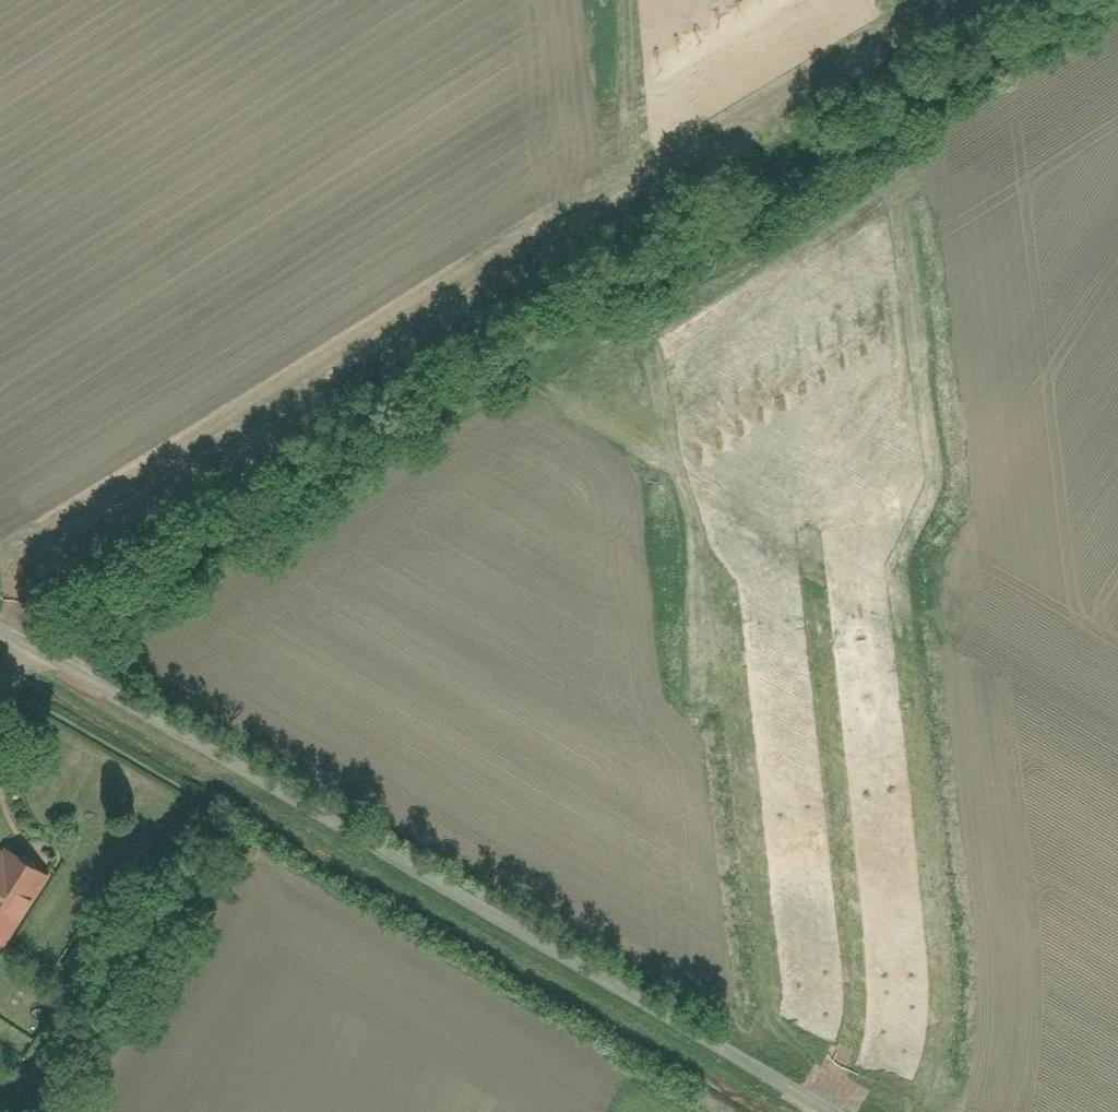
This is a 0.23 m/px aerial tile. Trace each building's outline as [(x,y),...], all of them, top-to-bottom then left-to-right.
[(10,936),(47,878),(0,849),(0,930),(10,936)]
